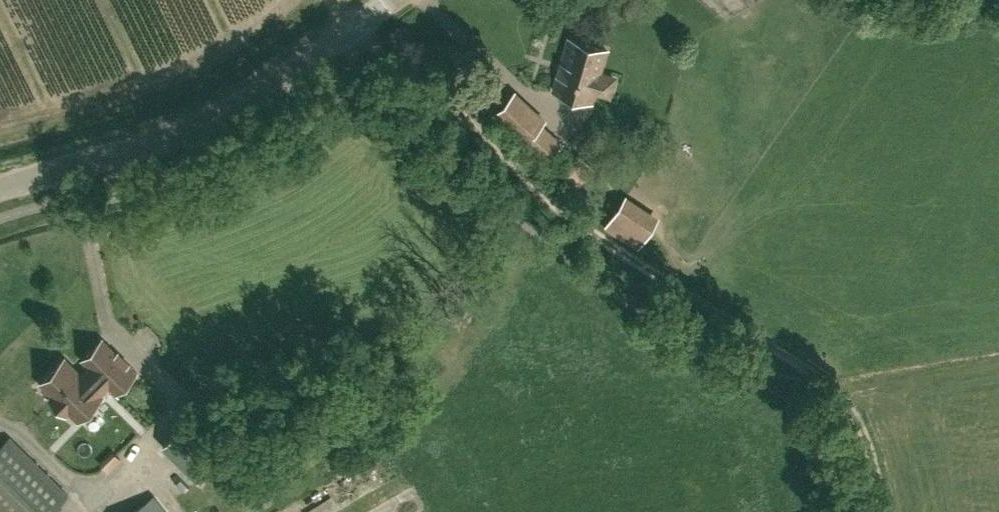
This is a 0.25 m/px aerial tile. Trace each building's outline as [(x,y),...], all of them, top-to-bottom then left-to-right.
[(591,101),(594,91),(610,96),(615,77),(600,72),(607,49),(568,38),(553,90),(591,101)] [(514,93),(493,116),(543,162),(559,144),(539,125),(544,120),(514,93)] [(600,163),(605,157),(599,152),(594,159),(600,163)] [(574,192),(595,169),(578,154),(557,176),(574,192)] [(645,213),(630,237),(640,244),(656,220),(645,213)] [(68,410),(77,419),(110,386),(116,391),(134,373),(102,340),(83,359),(89,365),(80,374),(64,359),(41,382),(53,395),(50,398),(65,413),(68,410)] [(182,425),(175,432),(173,430),(159,444),(181,465),(198,480),(217,460),(182,425)] [(70,493),(10,435),(0,445),(0,511),(51,511),(70,493)] [(154,494),(131,511),(168,511),(154,494)]
